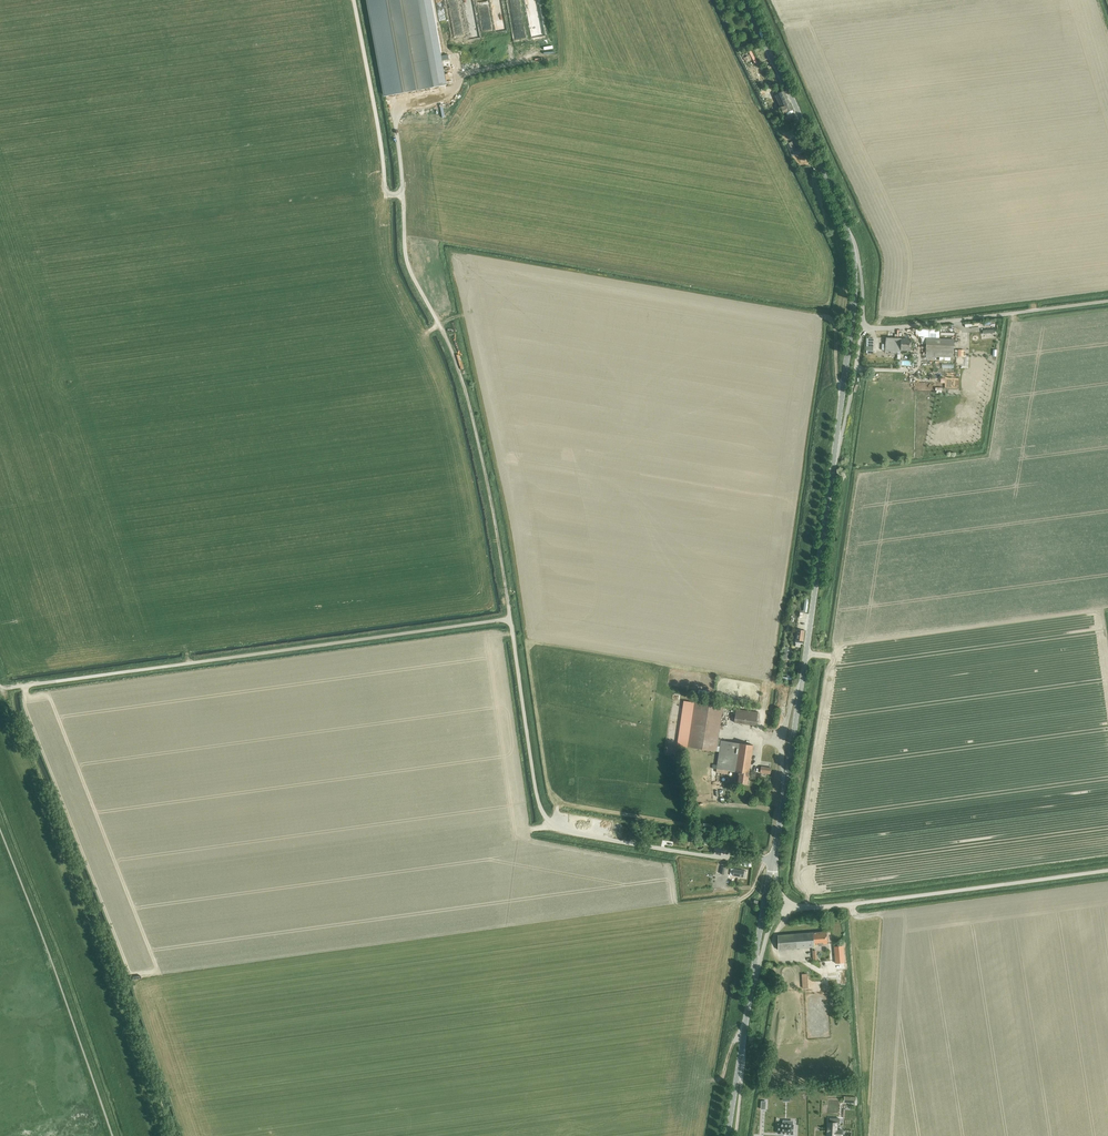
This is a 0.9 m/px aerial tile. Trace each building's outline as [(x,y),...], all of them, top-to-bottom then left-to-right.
[(385,96),(389,96),(392,95),(393,95),(448,85),(432,0),(367,0),(385,96)] [(502,0),(494,0),(496,16),(504,15),(502,0)] [(512,13),(519,12),(519,15),(524,14),(524,17),(527,16),(527,18),(530,18),(528,0),(510,0),(512,13)] [(533,36),(532,22),(528,22),(522,22),(523,36),(533,36)] [(784,91),(778,93),(779,94),(775,95),(780,108),(790,104),(784,91)] [(780,108),(779,108),(782,115),(791,111),(792,113),(794,112),(793,110),(790,104),(780,108)] [(786,144),(788,148),(792,157),(793,156),(796,155),(802,152),(800,146),(795,148),(792,141),(786,144)] [(425,224),(415,231),(419,236),(429,228),(425,224)] [(885,352),(891,352),(891,354),(897,354),(897,352),(900,352),(900,351),(910,351),(910,339),(885,338),(885,352)] [(927,339),(926,350),(953,351),(953,340),(927,339)] [(953,351),(926,350),(926,358),(934,358),(934,357),(950,357),(953,358),(953,351)] [(795,640),(795,643),(803,644),(805,630),(797,629),(795,640)] [(684,701),(677,745),(688,747),(716,751),(719,751),(716,769),(738,772),(737,782),(746,784),(747,778),(748,778),(749,778),(749,775),(748,774),(747,774),(752,745),(721,740),(720,746),(717,746),(722,707),(695,702),(684,701)] [(734,722),(756,725),(758,712),(736,709),(734,722)] [(714,850),(732,854),(733,846),(729,846),(729,847),(721,846),(722,843),(715,842),(714,850)] [(732,875),(745,877),(746,871),(744,871),(737,870),(730,869),(729,875),(732,875)] [(815,945),(827,944),(826,931),(813,933),(812,932),(777,935),(778,950),(814,947),(814,946),(816,946),(815,945)] [(843,946),(834,947),(836,963),(844,962),(843,946)] [(826,1135),(842,1135),(842,1130),(837,1130),(837,1123),(839,1123),(839,1119),(828,1118),(828,1122),(827,1122),(826,1135)] [(778,1123),(777,1133),(793,1134),(793,1124),(787,1124),(787,1120),(782,1120),(782,1123),(778,1123)]
